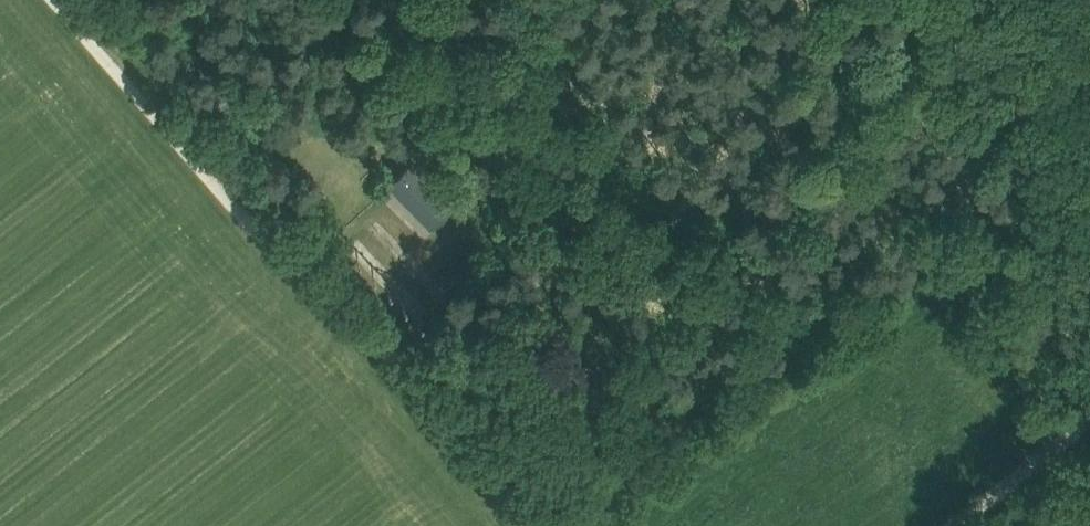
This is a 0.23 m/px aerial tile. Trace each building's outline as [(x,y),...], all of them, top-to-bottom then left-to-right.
[(439,184),(414,208),(446,240),(471,215),(439,184)]
